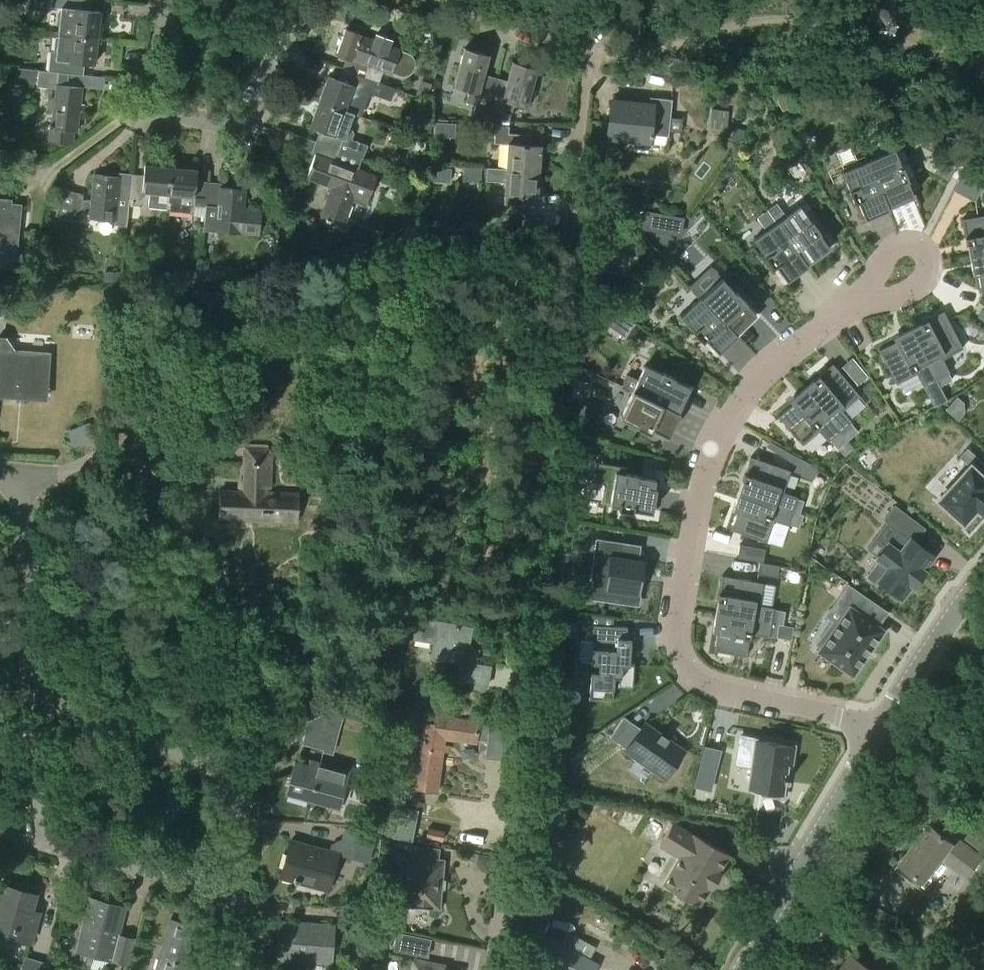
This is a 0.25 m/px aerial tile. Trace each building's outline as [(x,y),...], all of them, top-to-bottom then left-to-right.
[(100,11),(90,10),(91,0),(54,0),(54,6),(61,7),(58,34),(97,38),(100,11)] [(422,26),(418,24),(416,32),(424,34),(426,27),(422,26)] [(373,39),(366,37),(367,36),(346,28),(337,53),(346,57),(342,69),(379,82),(383,70),(391,73),(391,72),(398,74),(400,75),(401,75),(403,75),(406,74),(408,73),(409,72),(411,70),(411,69),(412,68),(413,66),(413,64),(413,63),(413,62),(413,60),(412,59),(411,58),(410,56),(409,55),(408,54),(406,53),(399,51),(400,49),(388,45),(390,39),(375,33),(373,39)] [(97,38),(58,34),(58,35),(55,35),(53,50),(50,50),(48,70),(48,71),(82,74),(83,61),(94,63),(97,38)] [(483,113),(492,82),(491,82),(480,79),(487,53),(462,46),(451,86),(466,90),(463,102),(472,104),(469,116),(480,119),(482,113),(483,113)] [(492,82),(483,113),(497,117),(499,111),(511,115),(515,103),(525,106),(527,100),(533,101),(536,90),(530,88),(536,67),(511,60),(505,80),(493,76),(491,82),(492,82)] [(77,130),(82,86),(81,86),(82,74),(48,71),(48,70),(38,69),(16,67),(15,81),(37,83),(36,86),(55,88),(55,96),(49,95),(48,108),(53,108),(52,126),(46,126),(44,140),(67,142),(69,129),(77,130)] [(328,76),(319,102),(352,114),(362,89),(378,95),(383,84),(379,82),(342,69),(338,80),(328,76)] [(421,81),(416,96),(432,102),(433,85),(421,81)] [(669,136),(672,98),(649,96),(648,104),(610,100),(606,136),(633,138),(632,148),(649,149),(650,137),(653,137),(654,135),(669,136)] [(362,158),(367,144),(351,139),(354,132),(352,129),(347,128),(352,114),(319,102),(309,126),(319,130),(315,142),(361,158),(361,157),(362,158)] [(734,119),(735,111),(708,109),(707,117),(718,118),(717,129),(726,130),(728,118),(734,119)] [(497,117),(496,121),(510,121),(511,115),(499,111),(497,117)] [(456,123),(434,122),(434,136),(455,138),(456,123)] [(741,140),(746,126),(738,123),(733,138),(741,140)] [(539,169),(541,144),(529,143),(529,133),(508,132),(508,125),(494,124),(493,142),(508,143),(506,167),(539,169)] [(365,204),(376,175),(357,168),(361,158),(315,142),(311,153),(314,154),(306,178),(330,187),(319,216),(343,225),(352,200),(365,204)] [(894,149),(868,160),(880,191),(886,205),(887,208),(888,208),(889,208),(888,207),(888,206),(911,196),(912,198),(914,197),(913,194),(908,183),(910,182),(907,176),(903,167),(902,167),(894,149)] [(945,151),(933,173),(948,181),(960,159),(945,151)] [(868,160),(841,171),(849,189),(848,189),(852,199),(855,205),(856,205),(855,201),(857,201),(863,214),(864,217),(864,218),(888,208),(887,208),(886,205),(880,191),(868,160)] [(168,208),(171,166),(145,163),(144,175),(132,174),(130,198),(142,199),(142,190),(150,191),(149,206),(168,208)] [(526,204),(527,194),(537,194),(539,169),(506,167),(487,165),(486,178),(505,179),(503,202),(526,204)] [(206,205),(208,181),(197,180),(198,168),(171,166),(168,208),(194,210),(194,204),(206,205)] [(451,169),(433,167),(432,181),(450,183),(451,169)] [(130,198),(132,174),(120,173),(119,176),(94,173),(91,200),(83,199),(83,194),(66,189),(56,214),(68,218),(81,219),(81,211),(90,212),(90,216),(115,219),(117,197),(130,198)] [(259,235),(262,208),(243,207),(245,188),(219,186),(220,182),(208,181),(206,205),(204,229),(259,235)] [(9,200),(0,199),(0,248),(15,249),(18,215),(7,214),(8,205),(9,205),(9,200)] [(799,206),(776,222),(796,249),(806,265),(807,264),(806,262),(828,246),(821,235),(822,234),(818,229),(812,220),(811,221),(799,206)] [(643,209),(640,228),(656,230),(659,212),(643,209)] [(962,219),(965,236),(966,244),(967,244),(972,243),(974,255),(983,253),(983,214),(962,219)] [(776,222),(753,239),(764,255),(770,263),(770,264),(774,269),(775,268),(773,265),(775,264),(786,279),(806,265),(796,249),(776,222)] [(269,269),(279,268),(277,251),(267,252),(269,269)] [(974,255),(978,274),(981,292),(983,291),(983,253),(974,255)] [(116,271),(104,272),(105,281),(116,281),(116,271)] [(721,277),(701,296),(723,321),(735,332),(755,313),(747,303),(748,302),(743,297),(735,290),(734,291),(721,277)] [(701,296),(680,316),(693,330),(700,338),(699,338),(704,343),(706,342),(703,340),(705,338),(718,352),(737,333),(735,332),(723,321),(701,296)] [(609,306),(600,319),(609,325),(618,312),(609,306)] [(921,322),(910,328),(912,333),(939,385),(952,379),(948,372),(949,371),(943,358),(963,348),(943,311),(927,319),(927,318),(920,322),(921,322)] [(895,341),(878,350),(896,383),(916,373),(922,385),(923,385),(935,406),(947,399),(939,385),(912,333),(910,328),(893,337),(895,341)] [(49,353),(0,348),(0,393),(45,397),(49,353)] [(813,379),(803,387),(848,440),(858,431),(850,422),(851,421),(842,410),(859,395),(832,363),(818,375),(818,374),(813,379)] [(573,364),(572,377),(582,382),(588,371),(573,364)] [(644,365),(632,391),(662,404),(677,411),(688,388),(690,389),(691,387),(688,385),(677,380),(678,379),(672,376),(671,376),(662,372),(662,373),(644,365)] [(792,404),(778,416),(802,444),(820,430),(828,440),(830,439),(837,448),(838,448),(847,440),(848,440),(803,387),(789,400),(792,404)] [(632,391),(620,416),(637,425),(646,429),(646,430),(652,433),(653,431),(650,430),(651,428),(664,434),(668,435),(668,436),(679,412),(677,411),(662,404),(632,391)] [(956,398),(946,410),(958,421),(963,414),(963,403),(956,398)] [(268,492),(271,445),(245,444),(243,491),(219,489),(218,516),(296,520),(297,493),(268,492)] [(939,500),(963,522),(976,508),(980,512),(983,507),(983,479),(977,472),(983,464),(983,463),(967,448),(959,457),(970,467),(939,500)] [(742,480),(738,492),(743,494),(799,513),(804,500),(796,498),(797,496),(783,491),(790,471),(751,456),(745,473),(744,473),(742,480)] [(595,461),(591,481),(605,483),(601,502),(618,506),(618,508),(630,510),(630,511),(636,512),(636,510),(633,509),(633,508),(648,511),(652,511),(652,509),(656,487),(653,487),(655,480),(657,480),(657,478),(654,478),(642,476),(642,475),(625,472),(626,467),(595,461)] [(737,512),(731,529),(766,542),(774,520),(787,525),(787,523),(799,527),(803,514),(799,513),(743,494),(738,492),(732,510),(737,512)] [(878,559),(865,576),(876,584),(878,581),(901,598),(911,584),(913,586),(917,581),(918,580),(917,580),(920,577),(921,577),(921,576),(925,571),(923,570),(933,556),(914,541),(924,528),(894,505),(883,519),(886,521),(899,531),(889,544),(887,543),(877,557),(876,557),(878,559)] [(601,538),(594,584),(606,586),(605,599),(606,599),(607,594),(639,599),(642,579),(639,578),(640,572),(644,572),(644,571),(641,570),(643,558),(639,557),(620,555),(622,542),(601,538)] [(740,539),(737,557),(759,561),(763,562),(766,544),(740,539)] [(759,561),(757,573),(777,577),(779,565),(763,562),(759,561)] [(717,600),(715,612),(720,613),(779,623),(779,624),(783,624),(785,611),(774,609),(774,607),(759,605),(763,582),(722,575),(719,593),(718,593),(717,600)] [(832,621),(815,645),(820,649),(817,653),(853,678),(885,632),(878,627),(887,613),(846,586),(837,599),(849,607),(837,624),(832,621)] [(715,612),(712,631),(717,632),(714,650),(746,656),(749,638),(750,638),(751,634),(769,637),(769,635),(777,637),(779,624),(779,623),(720,613),(715,612)] [(578,613),(577,623),(586,624),(585,639),(591,640),(590,664),(597,664),(597,674),(590,674),(589,700),(613,701),(614,677),(618,677),(618,687),(633,687),(634,663),(629,663),(631,639),(626,639),(627,627),(612,626),(613,617),(578,613)] [(482,685),(486,666),(474,664),(477,649),(467,647),(471,627),(417,616),(413,638),(433,642),(430,655),(459,661),(455,680),(482,685)] [(386,703),(380,691),(365,699),(371,711),(386,703)] [(478,727),(478,721),(433,714),(432,724),(420,723),(415,722),(413,737),(418,737),(414,768),(410,767),(408,785),(403,785),(401,797),(415,799),(416,792),(413,791),(413,789),(437,792),(444,738),(475,743),(476,739),(487,741),(485,757),(509,761),(513,731),(478,727)] [(623,716),(609,736),(629,750),(628,752),(664,777),(683,750),(644,722),(640,728),(623,716)] [(734,738),(730,764),(748,767),(744,786),(777,792),(782,765),(785,766),(789,747),(734,738)] [(704,746),(694,787),(709,791),(720,750),(704,746)] [(347,769),(318,761),(316,768),(293,762),(285,793),(337,807),(347,769)] [(412,841),(418,811),(395,807),(391,837),(412,841)] [(691,834),(671,822),(658,843),(679,855),(662,884),(697,904),(708,886),(711,888),(720,873),(716,871),(727,852),(693,832),(691,834)] [(941,834),(928,825),(901,862),(923,879),(918,886),(930,895),(952,866),(966,876),(981,856),(945,829),(941,834)] [(371,847),(372,844),(374,836),(344,827),(341,839),(371,847)] [(442,841),(444,830),(427,827),(425,837),(442,841)] [(328,883),(337,851),(311,844),(290,839),(289,844),(281,875),(313,884),(314,879),(328,883)] [(418,845),(394,843),(392,856),(410,858),(406,904),(414,904),(415,907),(417,909),(422,911),(427,910),(429,908),(430,906),(439,906),(443,860),(417,857),(418,845)] [(38,911),(31,909),(36,892),(5,883),(0,901),(0,932),(29,941),(38,911)] [(89,896),(75,948),(129,963),(135,939),(117,934),(125,906),(89,896)] [(398,928),(400,910),(385,908),(383,927),(398,928)] [(200,926),(171,918),(156,969),(187,969),(200,926)] [(332,961),(335,924),(281,920),(278,956),(332,961)] [(427,956),(430,939),(397,933),(393,950),(427,956)] [(537,965),(547,969),(579,969),(586,956),(559,942),(551,938),(539,961),(537,965)] [(847,953),(833,969),(869,969),(847,953)] [(49,962),(24,955),(20,969),(46,969),(49,962)]
